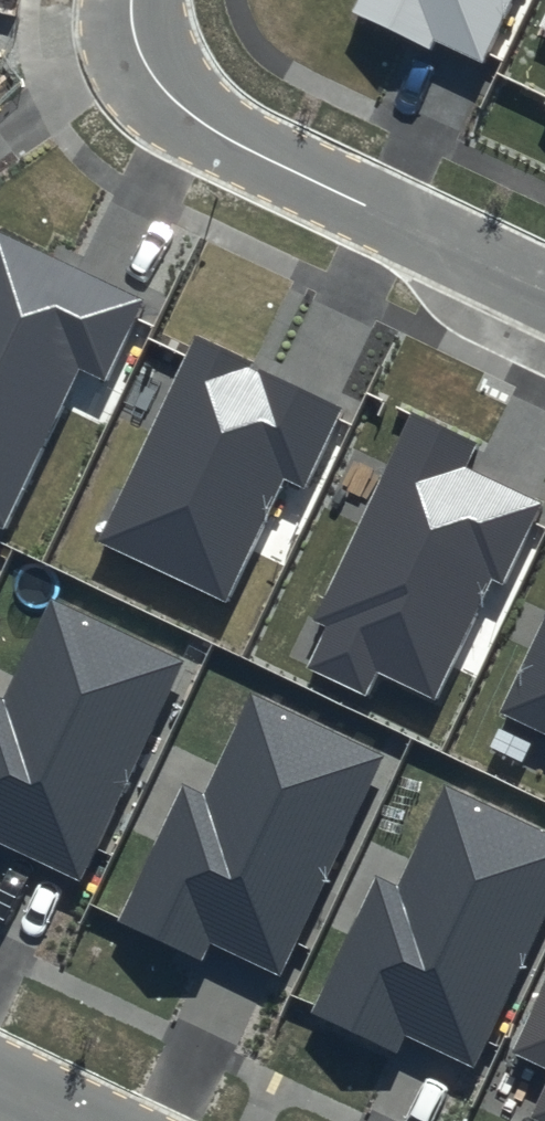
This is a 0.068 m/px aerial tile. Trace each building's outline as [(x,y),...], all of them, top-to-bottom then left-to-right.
[(351,12),(429,49),(433,40),(483,64),(513,0),(357,0),(351,12)] [(0,230),(0,524),(3,526),(79,367),(106,380),(145,299),(0,230)] [(343,407),(195,337),(99,541),(226,600),(284,478),(305,488),(343,407)] [(466,465),(477,442),(413,413),(317,621),(327,625),(307,668),(366,695),(377,672),(437,699),(492,582),(503,587),(543,500),(466,465)] [(51,598),(3,701),(0,700),(0,843),(80,880),(184,660),(51,598)] [(500,712),(544,733),(544,616),(500,712)] [(386,755),(252,692),(204,795),(183,785),(119,920),(204,960),(212,943),(282,976),(386,755)] [(446,783),(397,886),(376,876),(312,1011),(398,1051),(405,1034),(475,1067),(544,918),(544,830),(446,783)] [(508,1052),(544,1070),(544,974),(508,1052)] [(527,1119),(531,1120),(544,1120),(544,1082),(527,1119)]
